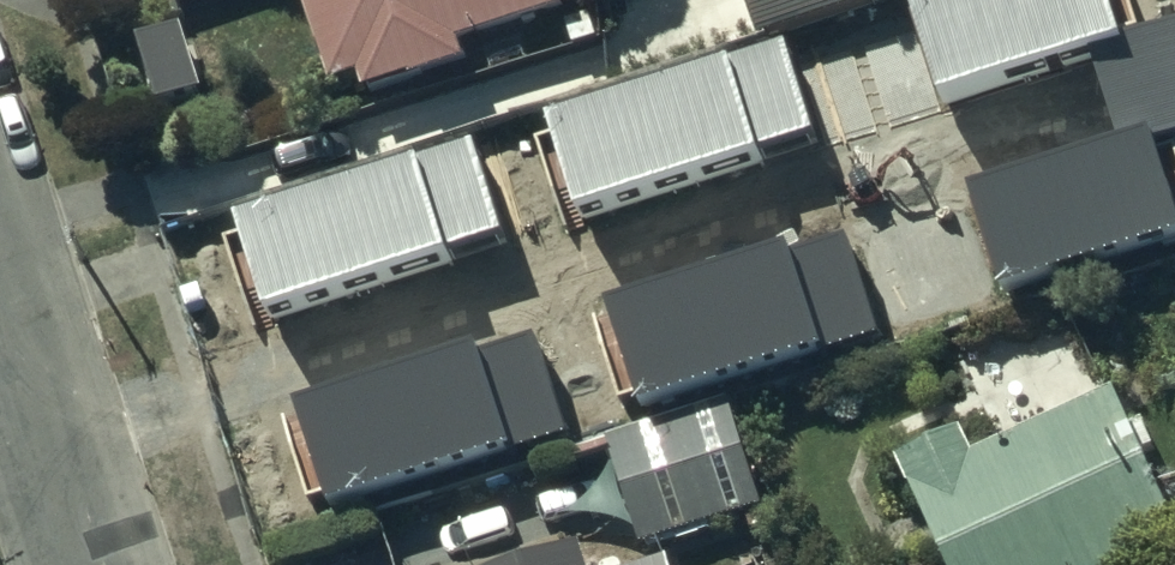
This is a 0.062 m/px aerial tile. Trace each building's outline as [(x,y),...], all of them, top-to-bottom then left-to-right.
[(325,89),(352,81),(356,94),(459,62),(454,44),(565,10),(562,0),(297,0),(325,89)] [(755,40),(869,2),(868,0),(742,0),(755,40)] [(911,6),(943,106),(1092,59),(1118,140),(969,187),(1001,290),(1174,236),(1174,193),(1157,135),(1174,130),(1174,15),(1115,34),(1105,0),(930,0),(911,6)] [(784,45),(546,121),(578,221),(817,145),(784,45)] [(476,146),(238,222),(270,322),(509,246),(476,146)] [(845,227),(607,304),(639,404),(878,328),(845,227)] [(535,327),(297,403),(329,504),(567,428),(535,327)] [(890,461),(939,564),(1120,564),(1174,539),(1174,535),(1108,394),(970,460),(956,430),(890,461)] [(717,401),(602,441),(639,549),(754,510),(717,401)] [(573,548),(517,564),(578,564),(573,548)]
